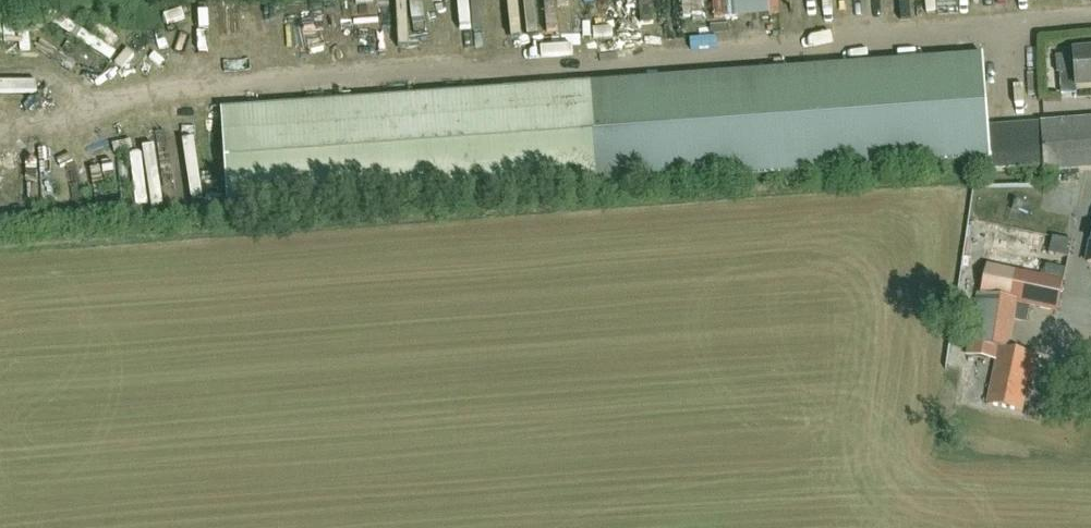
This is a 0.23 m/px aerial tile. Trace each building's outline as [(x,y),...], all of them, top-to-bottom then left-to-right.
[(458,22),(457,0),(446,0),(446,23),(458,22)] [(520,14),(534,13),(533,0),(519,0),(520,14)] [(605,9),(643,3),(642,0),(604,0),(605,9)] [(697,20),(696,0),(684,0),(685,21),(697,20)] [(704,17),(782,17),(782,0),(704,0),(704,17)] [(788,33),(799,32),(798,11),(787,11),(788,33)] [(545,26),(521,32),(523,42),(547,37),(545,26)] [(30,51),(0,31),(0,63),(6,67),(14,55),(23,61),(30,51)] [(1090,87),(1090,52),(1070,53),(1070,57),(1055,57),(1055,73),(1071,72),(1072,88),(1090,87)] [(221,111),(222,126),(229,215),(979,159),(991,158),(992,169),(992,173),(1043,169),(1044,174),(1090,171),(1090,121),(995,128),(988,129),(983,57),(558,87),(221,111)] [(0,147),(0,160),(24,155),(22,143),(0,147)] [(136,156),(140,209),(152,208),(148,155),(136,156)] [(1052,237),(1049,253),(1068,258),(1072,241),(1052,237)] [(981,296),(1019,305),(1057,313),(1067,270),(1047,266),(1044,278),(987,265),(981,296)] [(1035,384),(1040,356),(999,348),(989,404),(1023,410),(1028,383),(1035,384)]
